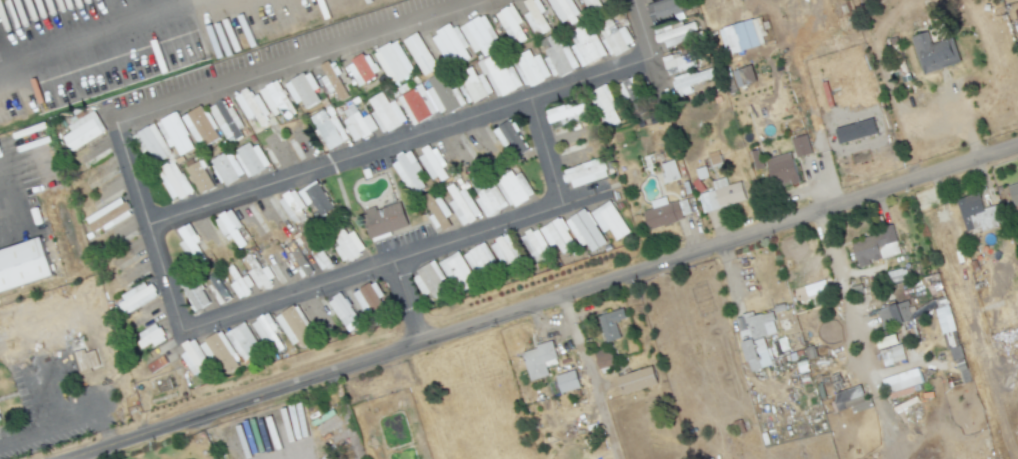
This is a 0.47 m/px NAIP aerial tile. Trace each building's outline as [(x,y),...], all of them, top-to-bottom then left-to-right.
[(549,30),(542,13),(544,11),(539,0),(527,0),(524,1),(529,12),(526,14),(536,36),(549,30)] [(568,19),(571,24),(581,19),(571,0),(548,0),(561,23),(568,19)] [(601,0),(583,0),(590,13),(604,5),(601,0)] [(495,14),(514,46),(527,39),(518,24),(522,22),(512,4),(495,14)] [(473,53),(481,50),(483,55),(500,48),(485,15),(461,26),(473,53)] [(617,30),(611,18),(597,25),(604,39),(600,41),(608,57),(634,44),(624,26),(617,30)] [(726,55),(759,45),(752,19),(719,29),(726,55)] [(469,56),(464,48),(467,47),(454,23),(431,35),(449,67),(469,56)] [(664,41),(666,46),(699,36),(695,23),(654,35),(656,43),(664,41)] [(605,55),(595,34),(589,37),(583,25),(569,32),(575,44),(571,46),(581,67),(605,55)] [(960,62),(952,37),(930,44),(927,32),(911,36),(922,74),(960,62)] [(403,40),(424,75),(437,68),(417,33),(403,40)] [(543,39),(556,76),(578,69),(570,46),(563,48),(557,34),(543,39)] [(374,52),(391,84),(414,72),(396,40),(374,52)] [(520,87),(504,50),(479,60),(495,98),(520,87)] [(532,57),(530,50),(512,57),(524,87),(549,78),(540,54),(532,57)] [(367,53),(346,63),(358,85),(378,74),(367,53)] [(677,66),(678,70),(698,66),(695,53),(672,58),(671,54),(662,57),(665,69),(677,66)] [(332,61),(321,66),(326,76),(322,78),(329,93),(335,90),(340,100),(349,96),(332,61)] [(738,87),(756,81),(750,65),(733,71),(738,87)] [(678,97),(692,92),(690,85),(715,77),(711,66),(672,79),(678,97)] [(491,94),(483,73),(476,76),(473,69),(455,76),(466,104),(491,94)] [(285,84),(295,104),(301,100),(305,109),(319,101),(313,90),(318,87),(309,71),(285,84)] [(397,97),(412,126),(444,109),(447,113),(460,106),(441,72),(427,80),(431,87),(425,91),(421,84),(397,97)] [(639,95),(629,78),(616,85),(626,102),(639,95)] [(282,112),(285,119),(293,116),(280,80),(261,88),(272,116),(282,112)] [(589,92),(606,129),(622,121),(604,85),(589,92)] [(259,94),(252,97),(249,90),(236,95),(246,121),(256,117),(261,128),(271,124),(259,94)] [(406,121),(394,100),(388,103),(382,92),(368,100),(375,111),(370,113),(382,134),(406,121)] [(244,135),(232,106),(226,109),(222,101),(210,106),(226,143),(244,135)] [(545,111),(550,127),(588,114),(584,103),(570,107),(569,103),(545,111)] [(377,130),(369,114),(361,118),(355,105),(344,111),(348,118),(343,120),(354,142),(377,130)] [(217,139),(203,106),(183,115),(197,148),(217,139)] [(310,117),(329,150),(348,139),(335,115),(329,118),(324,109),(310,117)] [(68,126),(71,131),(62,137),(71,152),(106,131),(93,110),(68,126)] [(174,145),(180,156),(195,148),(176,112),(156,122),(170,148),(174,145)] [(877,136),(875,121),(835,126),(837,142),(877,136)] [(514,141),(506,123),(493,129),(502,147),(514,141)] [(154,163),(170,157),(156,124),(132,134),(140,155),(149,151),(154,163)] [(796,157),(811,153),(806,135),(790,139),(796,157)] [(248,178),(268,166),(253,140),(233,152),(248,178)] [(446,175),(442,167),(444,166),(433,146),(417,154),(432,182),(446,175)] [(232,150),(211,160),(223,185),(243,176),(232,150)] [(426,186),(410,152),(393,160),(409,195),(426,186)] [(766,159),(773,188),(799,181),(792,152),(766,159)] [(573,188),(608,176),(602,157),(561,170),(565,182),(570,181),(573,188)] [(717,174),(712,159),(723,157),(728,171),(717,174)] [(156,169),(171,201),(190,193),(176,160),(156,169)] [(198,194),(213,188),(202,161),(188,166),(198,194)] [(668,186),(662,166),(678,162),(684,182),(668,186)] [(486,218),(511,204),(513,206),(534,195),(521,172),(514,176),(508,165),(472,186),(479,197),(476,199),(486,218)] [(709,216),(703,196),(718,191),(715,182),(728,178),(732,187),(744,184),(750,203),(709,216)] [(298,190),(305,205),(313,202),(319,216),(333,210),(319,181),(298,190)] [(1007,184),(1014,212),(1017,211),(1017,181),(1007,184)] [(464,188),(458,191),(453,183),(446,187),(454,200),(449,203),(463,226),(481,215),(464,188)] [(278,198),(292,224),(308,216),(294,190),(278,198)] [(958,199),(983,191),(989,207),(1003,203),(1010,222),(987,230),(986,226),(969,231),(958,199)] [(433,200),(430,193),(424,195),(440,231),(450,227),(445,217),(449,215),(441,196),(433,200)] [(131,214),(122,197),(85,218),(94,234),(131,214)] [(628,233),(611,200),(590,211),(602,232),(609,229),(615,240),(628,233)] [(654,233),(649,213),(656,211),(654,204),(670,200),(672,205),(691,201),(697,220),(654,233)] [(408,225),(400,201),(375,209),(374,206),(361,210),(370,238),(408,225)] [(606,243),(584,208),(564,221),(580,246),(585,243),(591,252),(606,243)] [(223,236),(230,232),(238,248),(246,244),(237,228),(240,226),(231,209),(214,219),(223,236)] [(556,243),(562,253),(575,245),(559,217),(539,229),(550,246),(556,243)] [(183,241),(179,243),(188,260),(201,253),(196,242),(199,241),(189,223),(177,230),(183,241)] [(864,270),(853,241),(883,232),(881,228),(897,223),(907,254),(864,270)] [(347,234),(343,228),(332,235),(339,245),(334,248),(344,264),(365,250),(353,231),(347,234)] [(537,228),(520,236),(533,263),(550,255),(537,228)] [(501,267),(519,259),(508,235),(490,243),(501,267)] [(60,280),(0,299),(0,258),(47,242),(60,280)] [(496,264),(483,242),(463,255),(476,276),(496,264)] [(455,293),(475,284),(460,251),(440,260),(455,293)] [(256,290),(272,282),(266,267),(260,270),(253,254),(246,257),(251,270),(248,271),(256,290)] [(433,298),(446,291),(440,281),(445,279),(435,261),(411,274),(422,295),(429,291),(433,298)] [(206,277),(217,305),(229,300),(218,272),(206,277)] [(180,285),(194,311),(209,303),(195,277),(180,285)] [(804,286),(807,297),(828,290),(824,279),(804,286)] [(158,296),(150,280),(121,295),(124,301),(117,305),(122,315),(158,296)] [(378,297),(382,295),(375,281),(353,293),(366,317),(384,307),(378,297)] [(346,332),(360,325),(343,293),(329,300),(346,332)] [(876,310),(882,329),(911,319),(905,301),(876,310)] [(297,349),(314,338),(293,305),(276,316),(297,349)] [(935,309),(942,333),(955,330),(948,305),(935,309)] [(597,315),(629,307),(632,318),(618,321),(624,339),(605,344),(597,315)] [(754,371),(742,330),(750,328),(745,314),(757,310),(758,314),(776,310),(780,321),(778,322),(782,332),(768,337),(776,365),(754,371)] [(254,320),(268,355),(283,349),(269,314),(254,320)] [(225,332),(241,363),(261,353),(245,322),(225,332)] [(142,347),(152,343),(153,346),(165,341),(157,323),(136,333),(142,347)] [(944,334),(947,348),(959,345),(955,330),(944,334)] [(203,341),(221,376),(240,366),(222,331),(203,341)] [(904,361),(901,344),(897,345),(896,335),(877,339),(882,365),(904,361)] [(180,355),(194,376),(210,367),(192,339),(182,346),(186,352),(180,355)] [(556,358),(553,343),(522,349),(529,380),(548,376),(544,360),(556,358)] [(602,369),(596,353),(614,347),(619,363),(602,369)] [(627,396),(620,377),(657,365),(663,384),(627,396)] [(881,378),(886,393),(922,383),(918,368),(881,378)] [(556,374),(559,392),(579,389),(576,371),(556,374)] [(831,395),(837,411),(851,406),(853,412),(867,407),(860,385),(831,395)]
